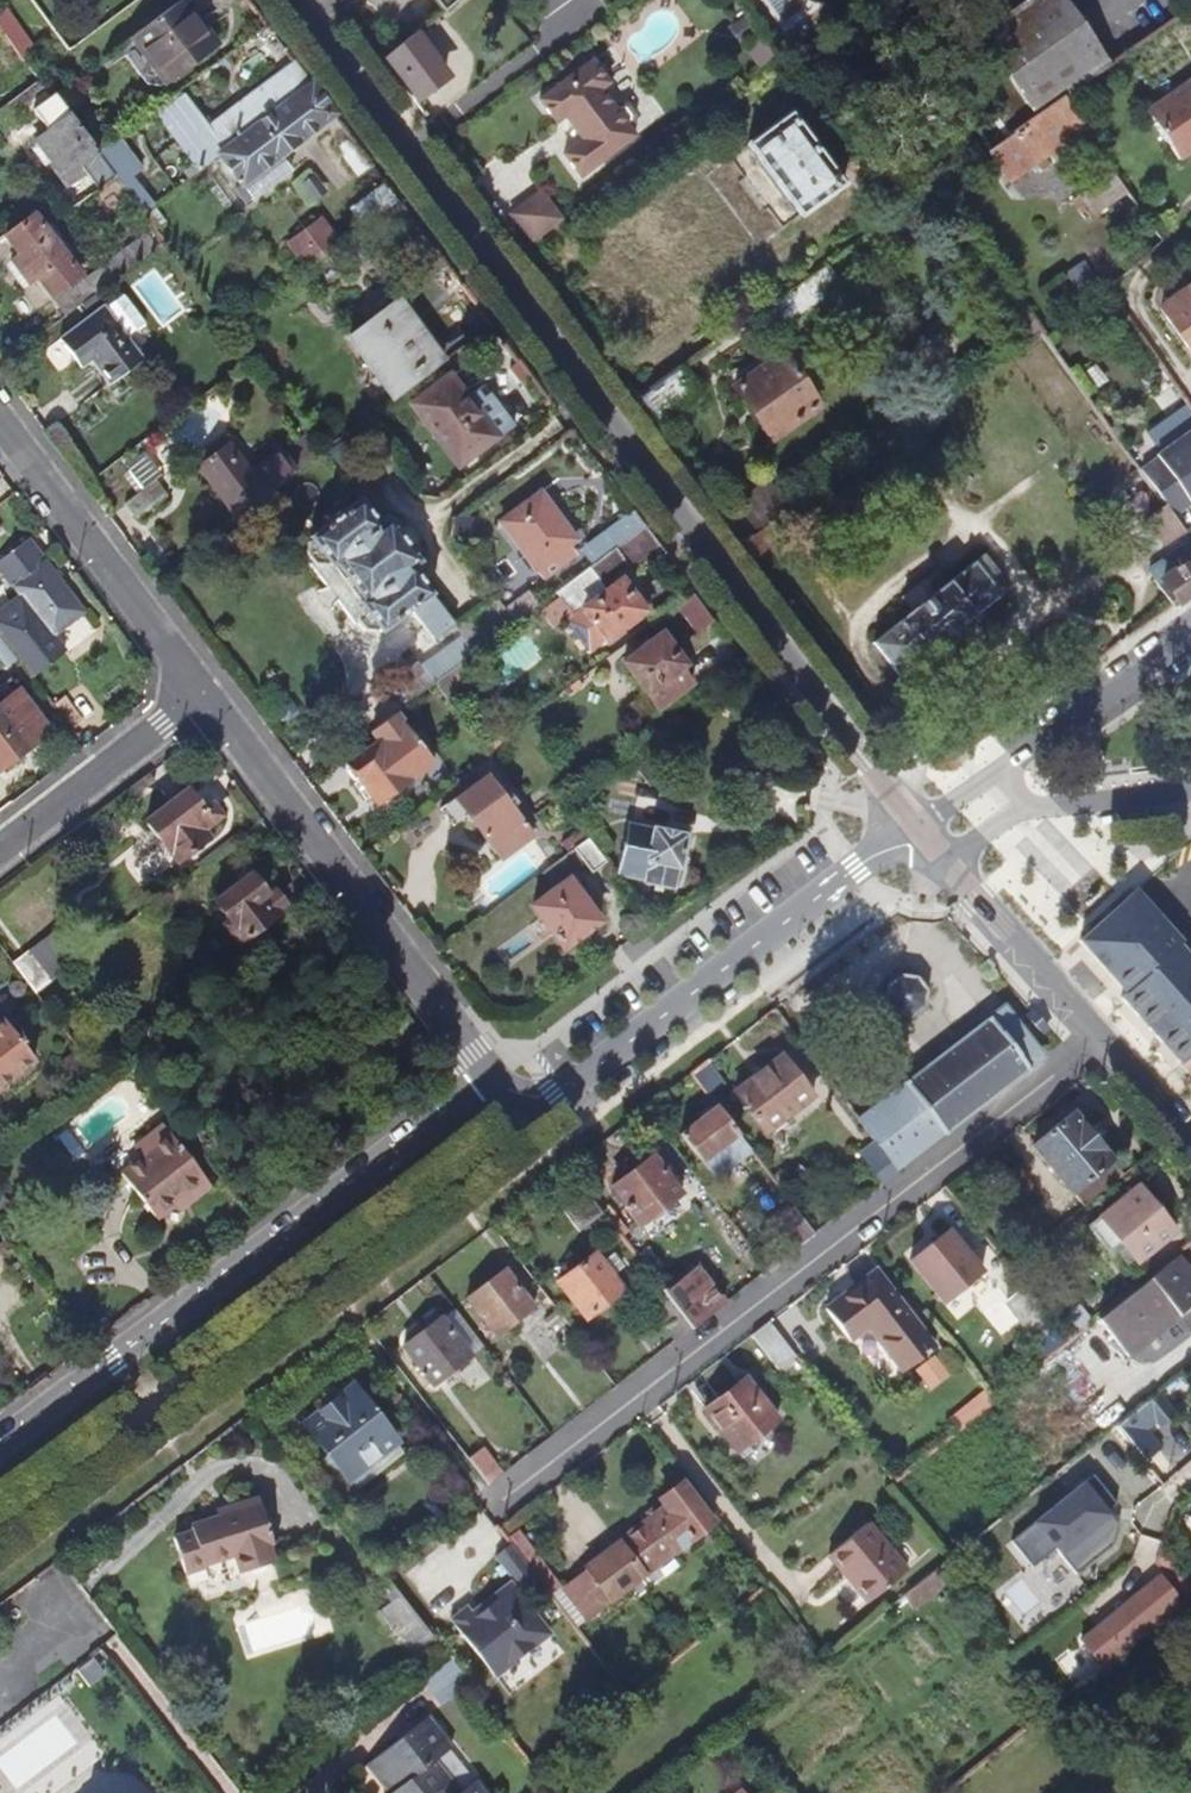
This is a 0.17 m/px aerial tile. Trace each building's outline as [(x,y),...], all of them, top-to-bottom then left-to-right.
[(443,10),(446,8),(456,0),(435,0),(443,10)] [(1068,0),(1026,0),(980,34),(978,36),(1005,74),(1006,72),(1037,117),(1062,99),(1064,98),(1065,99),(1112,66),(1068,0)] [(175,4),(132,37),(165,82),(216,44),(204,27),(197,32),(175,4)] [(0,15),(0,30),(21,58),(32,50),(5,12),(0,15)] [(445,78),(413,36),(412,34),(383,59),(414,101),(445,78)] [(632,123),(633,115),(626,105),(618,104),(613,108),(600,90),(609,83),(592,61),(539,100),(556,122),(565,116),(582,140),(563,154),(580,177),(634,137),(628,127),(632,123)] [(159,117),(199,171),(219,156),(313,85),(296,62),(209,128),(185,97),(159,117)] [(1037,117),(1006,72),(1005,74),(974,94),(1006,139),(1037,117)] [(38,80),(0,109),(0,119),(8,130),(33,111),(37,116),(58,99),(55,95),(51,98),(38,80)] [(1190,152),(1190,81),(1146,112),(1179,160),(1190,152)] [(58,99),(68,113),(83,102),(69,84),(55,95),(58,99)] [(313,85),(219,156),(241,185),(236,189),(247,204),(292,171),(281,156),(336,115),(313,85)] [(1008,180),(1084,129),(1062,99),(1037,117),(1006,139),(989,150),(1008,180)] [(844,184),(791,113),(748,144),(801,216),(844,184)] [(96,150),(69,115),(34,141),(37,144),(31,148),(45,166),(51,162),(67,184),(87,170),(81,162),(90,154),(96,150)] [(373,165),(354,139),(345,145),(351,154),(346,158),(359,175),(373,165)] [(96,150),(90,154),(111,181),(116,177),(97,152),(96,150)] [(1094,215),(1128,192),(1114,172),(1080,195),(1094,215)] [(315,177),(302,185),(312,200),(325,192),(315,177)] [(400,200),(389,186),(353,213),(364,227),(374,220),(400,200)] [(532,244),(563,220),(541,191),(510,214),(532,244)] [(1094,215),(1080,195),(1071,201),(1086,220),(1094,215)] [(400,254),(426,234),(400,200),(374,220),(400,254)] [(153,206),(144,213),(154,227),(156,229),(165,222),(153,206)] [(38,279),(66,317),(165,242),(156,229),(154,227),(83,281),(44,230),(49,226),(38,212),(5,237),(19,255),(11,261),(30,286),(38,279)] [(289,243),(309,269),(341,245),(321,218),(289,243)] [(1161,309),(1190,352),(1190,288),(1161,309)] [(122,293),(59,340),(75,361),(85,354),(90,360),(109,385),(143,359),(127,339),(146,324),(122,293)] [(397,396),(443,362),(408,315),(402,319),(390,302),(349,332),(397,396)] [(85,354),(75,361),(80,368),(90,360),(85,354)] [(820,405),(784,355),(736,388),(771,438),(820,405)] [(449,375),(410,404),(458,468),(499,438),(514,427),(489,394),(478,403),(474,397),(469,401),(449,375)] [(647,410),(668,394),(659,382),(638,398),(647,410)] [(1156,455),(1158,457),(1141,469),(1166,506),(1174,516),(1190,504),(1190,429),(1156,455)] [(283,452),(297,472),(324,451),(310,432),(283,452)] [(205,453),(209,459),(229,444),(230,443),(226,437),(205,453)] [(199,466),(237,517),(297,472),(283,452),(281,450),(256,468),(259,472),(253,477),(250,473),(229,444),(209,459),(199,466)] [(127,480),(138,494),(155,481),(161,475),(144,452),(126,466),(133,475),(127,480)] [(256,468),(250,473),(253,477),(259,472),(256,468)] [(138,494),(125,503),(137,520),(167,496),(155,481),(138,494)] [(501,521),(543,579),(576,555),(569,545),(576,540),(540,492),(501,521)] [(360,499),(310,537),(312,540),(309,543),(308,555),(313,562),(310,565),(356,625),(359,622),(365,630),(376,632),(379,630),(381,633),(412,610),(434,640),(454,625),(411,569),(422,561),(390,518),(380,525),(360,499)] [(1184,530),(1174,516),(1166,506),(1147,519),(1164,544),(1184,530)] [(474,518),(459,516),(457,527),(472,529),(474,518)] [(644,526),(555,592),(572,615),(564,621),(588,654),(645,611),(624,582),(631,572),(635,577),(665,554),(644,526)] [(33,676),(65,652),(53,637),(85,613),(28,539),(0,561),(0,634),(33,676)] [(1190,594),(1190,542),(1148,572),(1172,605),(1173,604),(1174,606),(1190,594)] [(899,676),(1000,595),(975,562),(873,643),(899,676)] [(390,679),(408,702),(433,683),(463,661),(515,622),(501,604),(421,664),(417,659),(390,679)] [(672,636),(629,669),(662,711),(690,690),(682,680),(697,669),(672,636)] [(463,661),(433,683),(450,704),(479,683),(463,661)] [(51,730),(11,678),(0,686),(0,769),(51,730)] [(59,711),(73,729),(84,720),(70,702),(59,711)] [(395,712),(370,730),(378,740),(347,764),(377,805),(434,762),(395,712)] [(657,756),(639,769),(650,784),(668,771),(657,756)] [(534,815),(490,758),(458,781),(465,790),(451,801),(440,808),(453,826),(468,816),(501,860),(534,835),(528,827),(538,820),(534,815)] [(458,781),(444,792),(451,801),(465,790),(458,781)] [(187,789),(146,821),(178,863),(209,838),(203,830),(194,818),(204,811),(202,809),(187,789)] [(202,809),(204,811),(194,818),(203,830),(222,815),(211,802),(202,809)] [(629,824),(618,875),(646,881),(646,882),(672,887),(676,868),(679,868),(685,836),(629,824)] [(588,838),(581,828),(562,845),(569,853),(588,838)] [(606,862),(588,838),(569,853),(564,857),(571,867),(574,869),(583,862),(591,873),(606,862)] [(564,857),(542,873),(550,883),(571,867),(564,857)] [(1157,881),(1169,871),(1161,862),(1150,873),(1157,881)] [(289,908),(265,874),(256,880),(251,873),(215,901),(223,911),(218,915),(240,945),(289,908)] [(568,881),(532,908),(564,949),(600,923),(581,898),(590,891),(578,874),(568,881)] [(29,950),(13,963),(36,993),(53,980),(29,950)] [(925,1007),(927,991),(917,977),(900,976),(887,985),(884,1001),(896,1017),(911,1019),(925,1007)] [(21,981),(11,982),(8,990),(14,997),(22,997),(26,988),(21,981)] [(899,1170),(1030,1069),(1016,1051),(1031,1039),(1018,1023),(1003,1035),(990,1017),(954,1044),(946,1034),(932,1044),(940,1055),(858,1118),(876,1141),(899,1170)] [(0,1023),(0,1087),(35,1060),(5,1019),(0,1023)] [(83,1063),(75,1053),(61,1062),(71,1078),(73,1077),(86,1067),(83,1063)] [(766,1133),(813,1096),(782,1056),(735,1092),(766,1133)] [(1181,1064),(1190,1075),(1190,1057),(1181,1064)] [(86,1067),(73,1077),(80,1087),(98,1074),(87,1060),(83,1063),(86,1067)] [(751,1149),(718,1105),(681,1134),(714,1178),(751,1149)] [(1123,1175),(1072,1113),(1032,1145),(1082,1208),(1123,1175)] [(162,1124),(144,1139),(152,1149),(140,1158),(121,1173),(156,1219),(174,1205),(206,1179),(162,1124)] [(144,1139),(133,1148),(140,1158),(152,1149),(144,1139)] [(899,1170),(876,1141),(861,1154),(882,1183),(899,1170)] [(640,1225),(681,1194),(652,1155),(611,1187),(626,1205),(624,1207),(625,1209),(627,1207),(640,1225)] [(206,1179),(174,1205),(179,1211),(211,1185),(206,1179)] [(1176,1230),(1138,1184),(1099,1217),(1137,1263),(1176,1230)] [(579,1232),(603,1213),(588,1193),(564,1212),(579,1232)] [(815,1234),(791,1202),(766,1221),(789,1254),(815,1234)] [(1137,1263),(1099,1217),(1088,1226),(1113,1256),(1117,1252),(1130,1268),(1137,1263)] [(909,1262),(942,1303),(982,1271),(948,1230),(909,1262)] [(624,1289),(613,1274),(622,1267),(613,1254),(603,1262),(596,1253),(558,1282),(586,1319),(624,1289)] [(1180,1316),(1190,1329),(1190,1272),(1177,1255),(1100,1316),(1132,1356),(1180,1316)] [(692,1328),(725,1304),(695,1267),(665,1292),(692,1328)] [(496,1336),(535,1307),(505,1268),(466,1298),(496,1336)] [(934,1346),(876,1271),(825,1309),(849,1339),(867,1325),(902,1371),(934,1346)] [(1069,1341),(1027,1289),(1006,1306),(1036,1343),(1031,1346),(1044,1361),(1069,1341)] [(665,1292),(662,1290),(652,1298),(659,1307),(653,1312),(676,1341),(692,1328),(665,1292)] [(106,1316),(95,1326),(102,1333),(113,1322),(106,1316)] [(433,1385),(471,1356),(442,1317),(403,1346),(423,1371),(421,1373),(422,1375),(424,1373),(433,1385)] [(754,1338),(772,1324),(769,1321),(751,1335),(754,1338)] [(796,1355),(772,1324),(754,1338),(778,1369),(796,1355)] [(778,1420),(745,1378),(705,1409),(737,1451),(778,1420)] [(394,1443),(397,1441),(351,1385),(302,1424),(347,1481),(350,1479),(394,1443)] [(1145,1431),(1156,1421),(1160,1426),(1174,1414),(1155,1392),(1115,1426),(1125,1438),(1145,1462),(1161,1449),(1145,1431)] [(1125,1438),(1115,1426),(1105,1434),(1115,1446),(1125,1438)] [(358,1489),(403,1453),(394,1443),(350,1479),(358,1489)] [(502,1475),(482,1447),(468,1458),(489,1485),(502,1475)] [(1116,1503),(1093,1475),(1011,1540),(1031,1566),(1055,1548),(1074,1572),(1111,1543),(1117,1523),(1107,1511),(1116,1503)] [(611,1599),(712,1522),(681,1482),(660,1498),(662,1501),(647,1513),(651,1518),(586,1567),(588,1569),(561,1589),(584,1619),(611,1599)] [(273,1563),(267,1544),(273,1542),(259,1498),(233,1506),(234,1512),(219,1518),(191,1526),(193,1532),(174,1538),(185,1573),(206,1566),(206,1564),(235,1555),(241,1573),(273,1563)] [(234,1512),(233,1506),(217,1512),(219,1518),(234,1512)] [(905,1571),(867,1523),(828,1556),(866,1603),(905,1571)] [(584,1619),(561,1589),(517,1534),(508,1541),(509,1543),(537,1579),(568,1621),(574,1627),(584,1619)] [(537,1579),(509,1543),(493,1557),(512,1582),(518,1578),(526,1588),(537,1579)] [(906,1595),(914,1606),(947,1579),(938,1568),(906,1595)] [(1117,1652),(1180,1601),(1159,1576),(1097,1626),(1117,1652)] [(526,1588),(518,1578),(512,1582),(508,1585),(516,1595),(526,1588)] [(508,1585),(508,1584),(490,1597),(493,1600),(472,1617),(464,1606),(448,1618),(491,1676),(546,1634),(516,1595),(508,1585)] [(435,1640),(399,1594),(378,1611),(414,1657),(435,1640)] [(1117,1652),(1097,1626),(1081,1639),(1102,1665),(1117,1652)] [(442,1703),(468,1683),(450,1660),(424,1680),(442,1703)] [(475,1781),(461,1792),(435,1759),(452,1747),(452,1746),(428,1716),(372,1760),(395,1789),(390,1792),(485,1792),(475,1781)] [(372,1760),(366,1764),(388,1792),(390,1792),(395,1789),(372,1760)]
